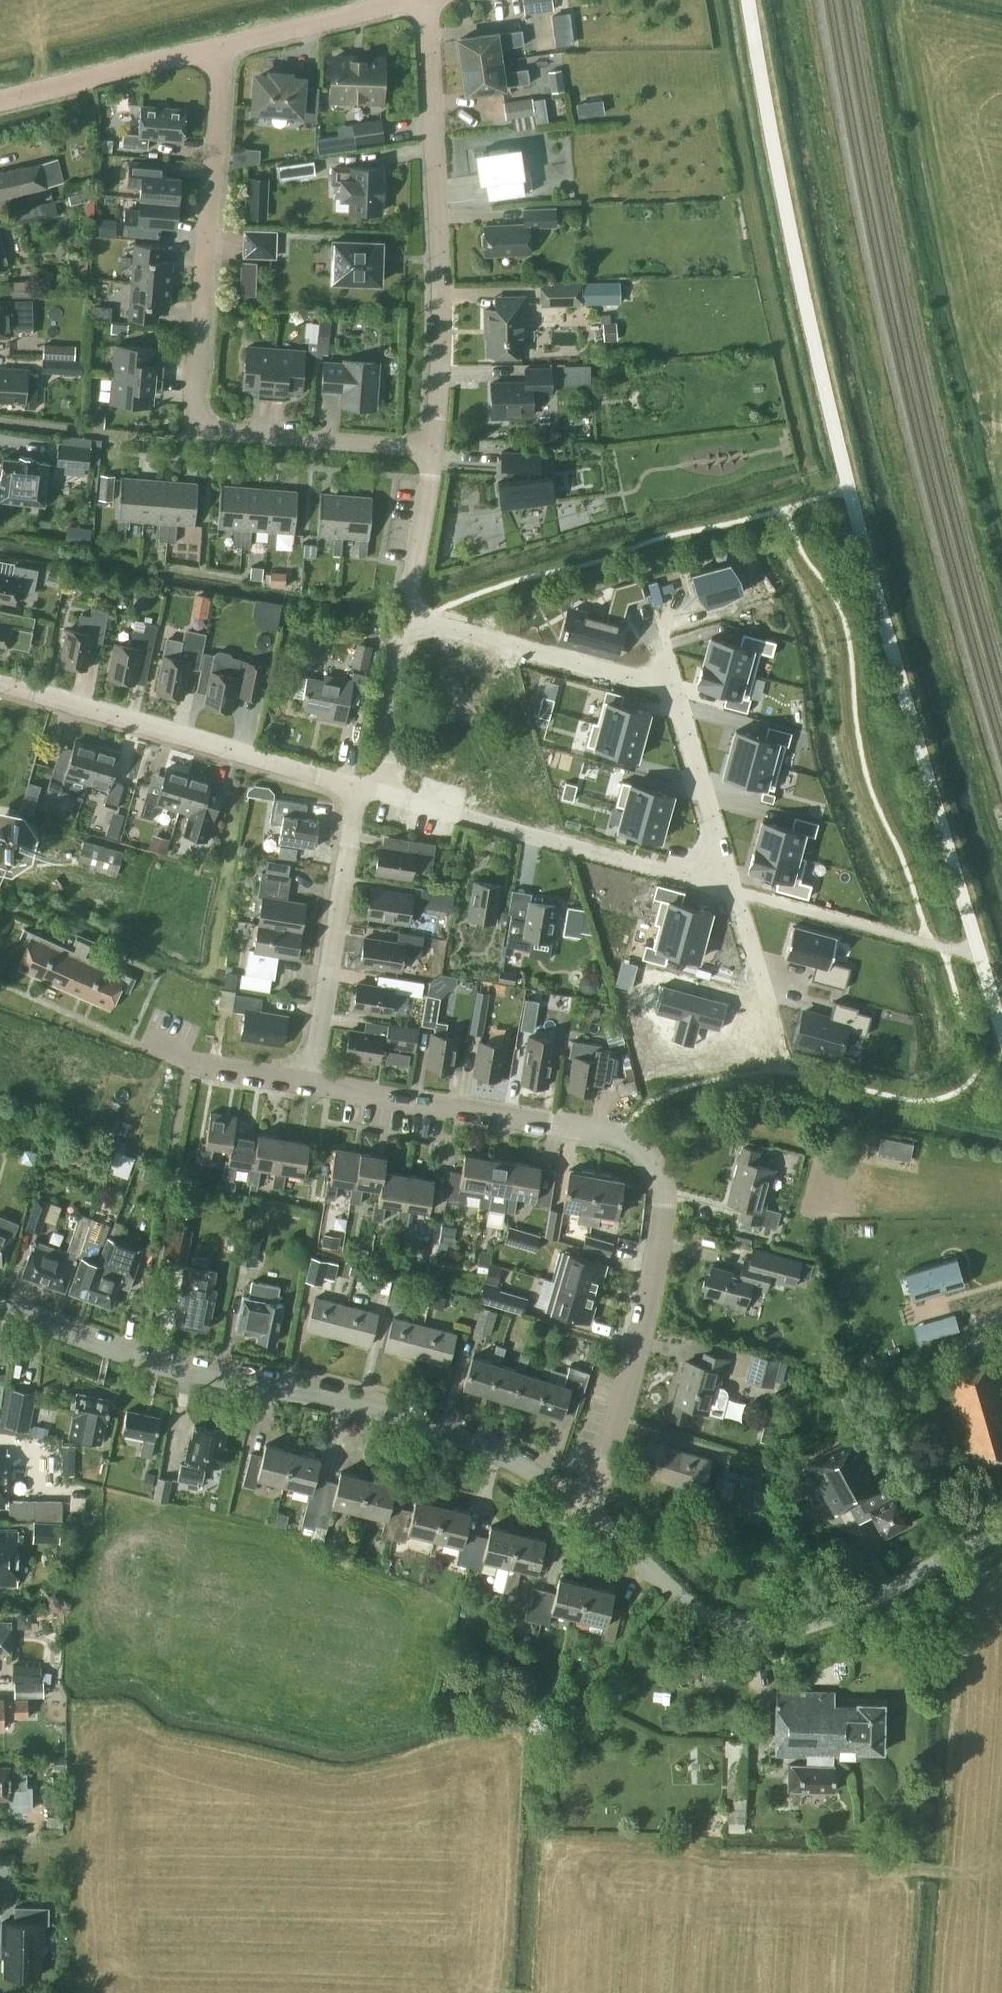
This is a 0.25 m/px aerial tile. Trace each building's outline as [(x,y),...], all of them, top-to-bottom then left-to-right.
[(551,0),(523,0),(524,13),(553,9),(551,0)] [(458,39),(462,65),(499,60),(497,48),(524,44),(521,29),(458,39)] [(345,55),(338,55),(336,57),(332,57),(331,99),(350,99),(352,102),(359,102),(362,100),(381,100),(382,80),(384,78),(384,71),(382,68),(382,59),(347,58),(345,55)] [(501,72),(499,60),(462,65),(465,92),(529,83),(527,68),(501,72)] [(551,91),(564,89),(561,69),(548,70),(551,91)] [(288,75),(270,73),(270,77),(256,76),(254,109),(297,112),(296,118),(315,119),(317,88),(301,86),(301,79),(288,78),(288,75)] [(531,98),(503,102),(505,118),(511,117),(511,120),(512,128),(513,129),(515,129),(532,126),(537,126),(537,124),(546,123),(542,97),(531,98)] [(597,101),(577,103),(578,116),(599,113),(597,101)] [(185,110),(140,106),(138,134),(123,133),(122,147),(147,149),(148,136),(182,139),(185,110)] [(382,136),(380,121),(353,125),(355,140),(382,136)] [(318,154),(328,152),(326,138),(316,139),(318,154)] [(112,140),(101,139),(101,151),(111,151),(112,140)] [(523,167),(520,147),(474,153),(478,183),(484,182),(486,198),(532,191),(529,166),(523,167)] [(259,150),(234,148),(232,167),(258,163),(259,150)] [(57,159),(0,172),(0,207),(7,205),(6,201),(13,199),(12,194),(62,182),(57,159)] [(165,164),(155,163),(129,161),(127,185),(141,186),(140,198),(177,201),(179,177),(164,176),(165,164)] [(315,174),(313,161),(278,166),(280,179),(315,174)] [(350,210),(380,211),(380,199),(382,199),(383,181),(381,181),(381,168),(351,167),(351,168),(333,167),(333,182),(341,182),(340,198),(350,199),(350,210)] [(250,177),(249,200),(265,201),(266,178),(250,177)] [(177,201),(140,198),(138,210),(125,209),(123,233),(158,236),(159,224),(175,225),(177,201)] [(18,223),(57,214),(54,199),(14,208),(18,223)] [(555,226),(555,208),(523,209),(523,223),(483,225),(484,232),(481,235),(481,246),(484,249),(485,255),(529,254),(529,244),(534,244),(540,238),(540,226),(555,226)] [(108,219),(100,218),(99,236),(107,236),(108,219)] [(275,232),(245,231),(244,255),(274,256),(275,232)] [(381,242),(333,240),(332,280),(380,281),(380,263),(381,263),(382,253),(380,253),(381,242)] [(172,261),(163,261),(164,246),(134,243),(131,281),(170,284),(172,261)] [(88,255),(74,254),(73,273),(87,274),(88,255)] [(7,289),(30,288),(30,280),(6,281),(7,289)] [(581,304),(581,303),(595,303),(620,302),(620,281),(580,282),(580,280),(540,282),(540,305),(581,304)] [(158,321),(159,307),(168,307),(170,284),(131,281),(128,319),(158,321)] [(525,310),(525,296),(499,297),(499,309),(484,309),(484,327),(488,327),(489,355),(521,354),(521,310),(525,310)] [(31,300),(7,301),(7,300),(0,301),(0,336),(8,336),(8,324),(32,324),(31,300)] [(116,316),(116,304),(98,303),(97,316),(116,316)] [(601,314),(601,324),(603,324),(604,341),(617,340),(616,323),(611,323),(610,314),(601,314)] [(319,316),(317,335),(315,361),(321,361),(321,354),(328,354),(328,335),(330,317),(319,316)] [(127,333),(128,323),(111,322),(110,332),(127,333)] [(75,346),(42,345),(42,358),(75,359),(75,346)] [(113,374),(162,378),(164,364),(154,364),(155,348),(115,345),(113,374)] [(271,399),(275,349),(245,347),(242,387),(258,388),(257,398),(271,399)] [(275,349),(271,399),(285,400),(285,390),(301,392),(304,352),(275,349)] [(83,361),(42,359),(41,372),(82,374),(83,361)] [(377,363),(344,361),(344,363),(325,362),(323,391),(336,392),(336,389),(342,390),(341,404),(374,407),(377,363)] [(551,393),(550,368),(525,368),(525,382),(490,383),(491,419),(514,419),(514,414),(532,413),(531,396),(535,393),(551,393)] [(36,387),(37,373),(26,373),(26,370),(10,369),(10,373),(0,372),(0,400),(25,401),(24,408),(35,408),(36,387)] [(162,378),(113,374),(111,403),(151,407),(152,391),(161,392),(162,378)] [(105,415),(88,413),(87,427),(104,428),(105,415)] [(84,436),(59,433),(56,464),(88,467),(90,448),(91,436),(84,436)] [(541,454),(501,451),(500,469),(510,469),(511,480),(497,482),(500,507),(554,500),(550,475),(532,477),(531,471),(540,471),(541,454)] [(19,456),(19,459),(3,458),(2,461),(0,460),(0,473),(1,473),(0,481),(0,499),(44,504),(48,462),(33,461),(34,458),(19,456)] [(114,476),(101,475),(99,500),(113,501),(114,476)] [(143,520),(146,479),(122,477),(122,476),(120,476),(117,519),(118,519),(117,537),(125,537),(126,519),(143,520)] [(158,540),(167,541),(171,481),(146,479),(143,520),(160,522),(158,540)] [(171,481),(167,541),(175,541),(177,523),(193,524),(193,525),(194,525),(197,482),(196,482),(196,483),(171,481)] [(233,546),(241,547),(246,487),(222,485),(222,484),(220,484),(217,527),(218,527),(218,526),(234,528),(233,546)] [(268,530),(271,489),(246,487),(241,547),(250,547),(251,529),(268,530)] [(271,489),(268,530),(266,549),(275,549),(276,531),(292,532),(292,533),(294,533),(297,490),(296,490),(296,491),(271,489)] [(341,555),(342,536),(346,495),(321,493),(321,492),(320,492),(316,535),(318,535),(318,534),(334,535),(332,554),(341,555)] [(346,495),(342,536),(359,538),(358,556),(366,557),(367,539),(368,539),(372,496),(370,496),(370,497),(346,495)] [(69,525),(67,542),(89,545),(91,528),(69,525)] [(729,561),(691,572),(696,591),(701,589),(706,606),(721,602),(720,597),(743,590),(739,576),(734,577),(729,561)] [(14,565),(12,576),(0,574),(0,600),(14,603),(17,591),(33,594),(35,582),(37,570),(14,565)] [(264,566),(252,565),(251,579),(263,580),(264,566)] [(289,584),(290,571),(278,569),(277,583),(289,584)] [(58,586),(60,576),(48,574),(47,584),(58,586)] [(566,611),(558,641),(610,655),(619,625),(616,624),(621,605),(642,598),(638,579),(611,587),(602,620),(566,611)] [(109,586),(95,584),(94,597),(107,599),(109,586)] [(202,591),(199,613),(215,615),(217,593),(202,591)] [(284,627),(289,601),(262,596),(258,622),(284,627)] [(108,610),(92,607),(90,616),(80,614),(77,631),(66,629),(60,664),(85,669),(91,641),(102,643),(108,610)] [(0,610),(0,648),(5,649),(7,639),(29,644),(34,617),(0,610)] [(157,624),(145,622),(143,632),(133,630),(130,646),(115,643),(108,678),(133,683),(139,655),(150,657),(155,634),(157,624)] [(184,629),(182,639),(167,636),(156,692),(182,697),(188,667),(198,669),(203,646),(205,634),(184,629)] [(704,660),(704,661),(754,675),(760,652),(772,655),(776,642),(743,632),(739,644),(739,645),(711,637),(704,660)] [(373,645),(356,642),(351,666),(368,670),(373,645)] [(261,689),(266,665),(240,660),(240,657),(232,656),(230,651),(219,649),(216,651),(215,654),(203,652),(197,685),(208,687),(208,689),(204,706),(230,711),(233,697),(233,694),(259,699),(261,689)] [(704,661),(697,685),(726,693),(726,694),(723,705),(747,712),(750,698),(748,697),(754,675),(704,661)] [(366,674),(353,671),(351,680),(324,675),(323,680),(307,677),(301,708),(323,712),(322,717),(344,722),(348,699),(360,701),(366,674)] [(542,696),(539,708),(551,711),(554,699),(542,696)] [(592,721),(592,722),(642,735),(648,712),(620,705),(603,700),(597,722),(592,721)] [(539,708),(537,715),(549,719),(551,711),(539,708)] [(592,722),(586,745),(592,747),(636,758),(642,735),(592,722)] [(736,730),(730,753),(779,766),(785,745),(788,746),(791,732),(767,726),(765,737),(764,738),(736,730)] [(87,782),(96,747),(74,741),(66,768),(55,764),(48,788),(82,798),(87,782)] [(119,754),(96,747),(87,782),(109,788),(104,805),(116,808),(123,784),(111,780),(119,754)] [(730,753),(723,776),(767,787),(773,789),(779,766),(730,753)] [(157,802),(179,809),(189,774),(166,768),(158,794),(147,791),(140,815),(152,819),(157,802)] [(179,809),(190,812),(183,835),(206,841),(212,819),(214,819),(222,791),(220,790),(220,792),(209,789),(211,781),(189,774),(179,809)] [(622,781),(615,804),(665,817),(672,794),(628,782),(622,781)] [(256,791),(278,797),(280,787),(258,782),(256,791)] [(565,782),(563,790),(575,793),(577,785),(565,782)] [(563,790),(561,797),(573,800),(575,793),(563,790)] [(763,791),(761,799),(772,802),(775,794),(763,791)] [(23,798),(20,810),(32,814),(36,802),(23,798)] [(307,804),(273,798),(269,822),(281,824),(278,842),(314,847),(318,820),(304,818),(307,804)] [(615,804),(615,805),(622,806),(624,807),(618,829),(659,840),(665,817),(615,804)] [(756,844),(755,845),(806,859),(806,858),(799,856),(797,855),(803,833),(805,834),(814,836),(818,823),(794,816),(791,827),(791,829),(762,821),(756,844)] [(109,823),(106,834),(117,837),(120,826),(109,823)] [(2,827),(0,829),(0,851),(2,852),(8,851),(10,852),(18,842),(17,835),(11,829),(2,827)] [(169,839),(153,834),(149,850),(165,854),(169,839)] [(409,839),(407,851),(382,847),(379,846),(375,872),(410,878),(413,861),(431,864),(435,843),(409,839)] [(123,851),(84,840),(77,865),(116,876),(123,851)] [(755,845),(749,869),(778,877),(778,878),(775,889),(808,898),(811,884),(800,881),(806,859),(755,845)] [(297,850),(281,848),(280,858),(295,861),(297,850)] [(258,923),(300,930),(305,903),(286,900),(290,876),(261,871),(257,896),(262,897),(258,923)] [(500,885),(474,881),(468,917),(494,921),(500,885)] [(656,884),(653,898),(660,900),(654,922),(703,936),(710,912),(681,904),(682,903),(685,892),(656,884)] [(411,895),(372,889),(368,916),(407,922),(411,895)] [(454,894),(421,889),(419,906),(451,911),(454,894)] [(555,904),(529,900),(527,916),(511,913),(506,945),(530,949),(532,938),(549,940),(555,904)] [(568,907),(564,935),(581,938),(582,932),(585,909),(568,907)] [(507,913),(498,912),(496,927),(505,928),(507,913)] [(645,944),(641,958),(665,964),(668,953),(668,952),(697,960),(703,936),(654,922),(653,923),(658,924),(652,946),(645,944)] [(300,930),(258,923),(253,950),(248,949),(247,958),(244,974),(271,978),(274,979),(276,963),(278,955),(296,958),(300,930)] [(793,925),(785,956),(815,965),(811,979),(845,988),(850,967),(830,961),(837,937),(793,925)] [(40,977),(56,942),(24,928),(17,943),(26,947),(17,967),(40,977)] [(423,936),(398,932),(397,942),(364,937),(360,963),(400,969),(402,954),(420,957),(423,936)] [(40,977),(63,988),(86,938),(77,934),(73,943),(76,944),(73,950),(56,942),(40,977)] [(95,942),(86,938),(63,988),(87,998),(102,963),(85,955),(87,949),(91,951),(95,942)] [(102,963),(87,998),(110,1009),(119,988),(128,992),(134,978),(102,963)] [(516,973),(500,969),(498,980),(514,983),(516,973)] [(238,973),(226,971),(223,986),(236,988),(238,973)] [(582,990),(589,992),(595,989),(599,982),(595,975),(589,972),(581,976),(578,983),(582,990)] [(631,988),(634,976),(618,972),(615,984),(631,988)] [(423,982),(394,978),(392,988),(357,983),(353,1008),(388,1014),(392,992),(421,996),(423,982)] [(478,979),(476,992),(470,1033),(482,1035),(491,981),(478,979)] [(723,997),(672,983),(665,1010),(686,1016),(683,1028),(706,1034),(709,1022),(728,1028),(734,1005),(722,1002),(723,997)] [(527,1042),(528,1042),(529,1036),(537,993),(524,991),(515,1040),(527,1042)] [(262,997),(234,993),(231,1010),(244,1012),(240,1038),(282,1045),(287,1015),(259,1011),(262,997)] [(436,1021),(440,997),(428,995),(426,995),(420,1025),(434,1027),(433,1033),(431,1033),(426,1066),(452,1070),(457,1037),(445,1035),(447,1023),(436,1021)] [(829,1018),(803,1011),(796,1043),(840,1053),(845,1029),(866,1034),(870,1013),(857,1010),(857,1006),(833,1000),(829,1018)] [(385,1045),(414,1050),(418,1028),(384,1023),(382,1035),(349,1029),(345,1055),(378,1060),(381,1044),(385,1044),(385,1045)] [(529,1036),(528,1042),(527,1042),(521,1082),(547,1086),(554,1040),(529,1036)] [(620,1058),(613,1057),(614,1051),(602,1049),(602,1045),(571,1040),(569,1056),(574,1057),(568,1089),(594,1094),(597,1074),(610,1076),(610,1074),(617,1075),(620,1058)] [(505,1045),(479,1041),(473,1074),(499,1078),(505,1045)] [(234,1130),(236,1116),(210,1112),(205,1143),(202,1142),(200,1161),(210,1163),(213,1145),(230,1148),(231,1148),(234,1130)] [(231,1148),(230,1148),(228,1160),(225,1160),(222,1178),(233,1180),(235,1162),(250,1165),(253,1165),(258,1134),(234,1130),(231,1148)] [(253,1165),(250,1165),(247,1182),(257,1184),(260,1167),(275,1169),(278,1169),(283,1138),(258,1134),(253,1165)] [(278,1169),(275,1169),(272,1186),(282,1188),(285,1171),(303,1174),(308,1142),(283,1138),(278,1169)] [(901,1141),(898,1157),(909,1159),(912,1143),(901,1141)] [(775,1169),(770,1168),(757,1165),(760,1152),(743,1147),(728,1202),(743,1207),(740,1218),(738,1228),(755,1232),(758,1223),(760,1224),(770,1226),(776,1228),(780,1211),(764,1207),(768,1195),(775,1169)] [(355,1185),(360,1153),(335,1148),(330,1179),(327,1179),(324,1198),(335,1200),(337,1182),(352,1184),(355,1185)] [(355,1185),(352,1184),(349,1202),(360,1204),(362,1186),(380,1189),(383,1170),(386,1157),(360,1153),(355,1185)] [(485,1189),(490,1158),(464,1153),(461,1172),(450,1170),(445,1201),(464,1204),(466,1194),(480,1197),(481,1189),(485,1189)] [(514,1162),(490,1158),(485,1189),(481,1189),(480,1197),(478,1206),(503,1210),(506,1193),(509,1193),(514,1162)] [(506,1193),(503,1210),(514,1212),(517,1195),(535,1198),(540,1166),(514,1162),(509,1193),(506,1193)] [(198,1168),(182,1165),(179,1180),(195,1183),(198,1168)] [(380,1189),(378,1201),(375,1201),(372,1219),(382,1221),(385,1203),(399,1206),(402,1206),(408,1174),(383,1170),(380,1189)] [(587,1224),(596,1173),(582,1171),(581,1173),(569,1171),(563,1207),(579,1209),(577,1222),(587,1224)] [(596,1173),(587,1224),(597,1226),(600,1213),(616,1216),(622,1180),(610,1178),(610,1176),(596,1173)] [(433,1178),(408,1174),(402,1206),(399,1206),(397,1223),(407,1225),(410,1207),(428,1210),(433,1178)] [(49,1203),(35,1198),(25,1228),(38,1233),(49,1203)] [(91,1218),(90,1217),(77,1255),(81,1256),(68,1292),(86,1298),(99,1263),(98,1263),(89,1260),(99,1229),(105,1211),(95,1207),(91,1218)] [(562,1211),(549,1208),(544,1236),(558,1239),(562,1211)] [(19,1221),(0,1213),(0,1265),(1,1265),(19,1221)] [(77,1255),(90,1217),(79,1213),(66,1251),(33,1240),(21,1275),(63,1290),(76,1255),(77,1255)] [(122,1224),(114,1221),(110,1231),(118,1234),(122,1224)] [(192,1229),(173,1225),(167,1258),(186,1262),(192,1229)] [(455,1228),(441,1225),(438,1241),(453,1243),(455,1228)] [(540,1235),(509,1226),(504,1242),(535,1251),(540,1235)] [(260,1237),(240,1234),(235,1262),(255,1265),(260,1237)] [(612,1242),(586,1234),(583,1247),(608,1255),(612,1242)] [(99,1263),(86,1298),(111,1307),(123,1273),(132,1276),(141,1249),(107,1237),(98,1263),(99,1263)] [(700,1287),(705,1288),(703,1296),(728,1302),(727,1305),(743,1310),(750,1287),(765,1291),(768,1280),(794,1287),(801,1260),(752,1246),(748,1260),(744,1258),(739,1276),(731,1273),(731,1271),(711,1266),(710,1271),(705,1270),(700,1287)] [(368,1250),(356,1247),(354,1256),(366,1259),(368,1250)] [(491,1253),(480,1252),(477,1265),(489,1267),(491,1253)] [(563,1252),(563,1253),(558,1252),(554,1266),(559,1267),(555,1281),(593,1292),(596,1280),(600,1282),(606,1264),(563,1252)] [(182,1277),(173,1322),(207,1328),(215,1288),(212,1288),(215,1270),(201,1268),(203,1258),(191,1255),(189,1265),(188,1265),(185,1277),(182,1277)] [(312,1257),(306,1280),(323,1284),(328,1261),(312,1257)] [(956,1257),(904,1272),(904,1274),(906,1273),(913,1297),(911,1297),(912,1299),(925,1295),(925,1294),(937,1290),(937,1291),(964,1284),(963,1282),(959,1283),(953,1260),(956,1259),(956,1257)] [(503,1267),(491,1264),(485,1281),(498,1284),(503,1267)] [(279,1286),(252,1281),(248,1297),(242,1296),(236,1329),(257,1333),(256,1338),(275,1341),(282,1304),(276,1303),(278,1291),(279,1286)] [(500,1285),(485,1281),(479,1300),(522,1312),(526,1298),(499,1290),(500,1285)] [(589,1303),(593,1292),(555,1281),(546,1310),(589,1322),(594,1305),(589,1303)] [(434,1296),(431,1306),(443,1310),(446,1299),(434,1296)] [(338,1337),(346,1305),(315,1297),(306,1329),(338,1337)] [(346,1305),(338,1337),(369,1345),(377,1313),(346,1305)] [(497,1311),(481,1306),(474,1330),(490,1335),(497,1311)] [(925,1338),(917,1341),(917,1342),(959,1330),(954,1313),(943,1317),(944,1319),(921,1325),(925,1338)] [(416,1357),(424,1325),(393,1317),(385,1349),(416,1357)] [(455,1333),(424,1325),(416,1357),(447,1365),(455,1333)] [(497,1364),(500,1364),(505,1347),(496,1345),(491,1362),(472,1356),(462,1385),(488,1393),(497,1364)] [(488,1393),(512,1401),(521,1371),(524,1372),(529,1355),(520,1352),(515,1369),(500,1364),(497,1364),(488,1393)] [(686,1361),(675,1403),(671,1420),(686,1424),(690,1407),(721,1416),(728,1391),(726,1390),(727,1388),(717,1386),(721,1371),(727,1373),(730,1360),(704,1353),(701,1365),(686,1361)] [(782,1363),(752,1354),(745,1382),(774,1390),(782,1363)] [(997,1357),(941,1374),(963,1451),(972,1449),(976,1464),(1001,1456),(1001,1375),(997,1357)] [(521,1371),(512,1401),(536,1408),(545,1379),(548,1380),(553,1362),(544,1360),(539,1377),(524,1372),(521,1371)] [(563,1384),(548,1380),(545,1379),(536,1408),(560,1416),(569,1387),(572,1388),(577,1370),(568,1367),(563,1384)] [(0,1418),(0,1433),(28,1437),(36,1393),(4,1387),(0,1418)] [(110,1399),(77,1393),(72,1415),(73,1415),(70,1428),(89,1432),(88,1439),(101,1442),(105,1422),(110,1399)] [(159,1417),(126,1410),(121,1433),(143,1437),(140,1455),(151,1457),(154,1439),(155,1439),(159,1417)] [(199,1481),(210,1428),(194,1425),(190,1447),(187,1447),(185,1460),(187,1460),(186,1463),(180,1462),(177,1480),(187,1482),(186,1487),(196,1489),(198,1481),(199,1481)] [(210,1428),(199,1481),(202,1482),(205,1464),(218,1467),(219,1465),(222,1465),(226,1448),(222,1447),(225,1432),(210,1428)] [(763,1429),(760,1440),(772,1443),(775,1432),(763,1429)] [(881,1483),(855,1436),(806,1463),(834,1514),(859,1501),(864,1510),(868,1508),(883,1536),(911,1521),(896,1493),(895,1494),(888,1480),(881,1483)] [(670,1482),(680,1450),(649,1441),(639,1472),(670,1482)] [(75,1474),(75,1445),(62,1444),(61,1474),(75,1474)] [(257,1477),(284,1484),(292,1451),(265,1444),(262,1456),(250,1453),(243,1484),(255,1487),(257,1477)] [(680,1450),(670,1482),(701,1491),(711,1459),(680,1450)] [(292,1451),(284,1484),(310,1490),(301,1525),(304,1526),(302,1532),(312,1534),(325,1480),(314,1477),(319,1457),(292,1451)] [(154,1473),(145,1471),(142,1487),(151,1489),(154,1473)] [(312,1534),(310,1543),(323,1546),(327,1526),(330,1514),(332,1504),(359,1511),(367,1478),(340,1471),(337,1483),(325,1480),(312,1534)] [(171,1480),(158,1477),(153,1499),(166,1501),(171,1480)] [(738,1519),(748,1487),(717,1477),(707,1509),(738,1519)] [(381,1535),(393,1538),(401,1507),(389,1504),(394,1485),(367,1478),(359,1511),(385,1518),(381,1535)] [(748,1487),(738,1519),(769,1528),(779,1497),(748,1487)] [(401,1507),(393,1538),(405,1541),(407,1531),(434,1538),(442,1505),(415,1498),(412,1510),(401,1507)] [(62,1500),(9,1499),(9,1519),(61,1520),(62,1500)] [(456,1563),(468,1565),(476,1535),(464,1532),(469,1512),(442,1505),(434,1538),(460,1545),(456,1563)] [(60,1523),(33,1521),(33,1541),(59,1542),(60,1523)] [(487,1538),(476,1535),(468,1565),(480,1568),(483,1559),(498,1562),(491,1588),(503,1591),(517,1532),(490,1526),(487,1538)] [(16,1584),(17,1532),(0,1532),(0,1587),(16,1587),(16,1584)] [(544,1539),(517,1532),(503,1591),(513,1594),(519,1568),(536,1572),(544,1539)] [(543,1590),(536,1621),(548,1624),(551,1611),(578,1617),(586,1585),(559,1578),(555,1593),(543,1590)] [(613,1640),(621,1609),(609,1607),(613,1591),(586,1585),(578,1617),(575,1627),(587,1630),(589,1620),(604,1624),(601,1637),(613,1640)] [(536,1621),(543,1590),(531,1587),(524,1618),(536,1621)] [(18,1614),(18,1626),(25,1626),(31,1621),(31,1614),(18,1614)] [(0,1622),(0,1651),(10,1651),(10,1650),(18,1650),(18,1637),(10,1637),(11,1622),(0,1622)] [(42,1666),(13,1663),(11,1678),(51,1682),(51,1672),(42,1671),(42,1666)] [(42,1682),(13,1681),(14,1696),(43,1696),(42,1682)] [(821,1756),(833,1756),(838,1756),(838,1758),(855,1758),(856,1750),(883,1751),(884,1702),(856,1702),(856,1704),(834,1704),(834,1692),(776,1690),(775,1710),(805,1710),(805,1726),(818,1727),(818,1736),(821,1736),(821,1756)] [(3,1699),(0,1699),(0,1728),(3,1728),(3,1717),(27,1716),(27,1699),(3,1700),(3,1699)] [(805,1710),(775,1710),(774,1754),(810,1755),(809,1764),(788,1764),(787,1790),(832,1791),(833,1756),(821,1756),(821,1736),(818,1736),(818,1727),(805,1726),(805,1710)] [(679,1728),(678,1714),(661,1716),(662,1729),(679,1728)] [(753,1811),(746,1811),(746,1806),(746,1741),(726,1741),(726,1754),(728,1754),(726,1822),(753,1823),(753,1811)] [(11,1798),(27,1798),(26,1772),(10,1773),(10,1765),(0,1766),(0,1798),(11,1798)] [(48,1907),(14,1907),(14,1921),(2,1921),(1,1940),(5,1940),(4,1975),(38,1975),(39,1940),(42,1940),(43,1923),(48,1923),(48,1907)]
